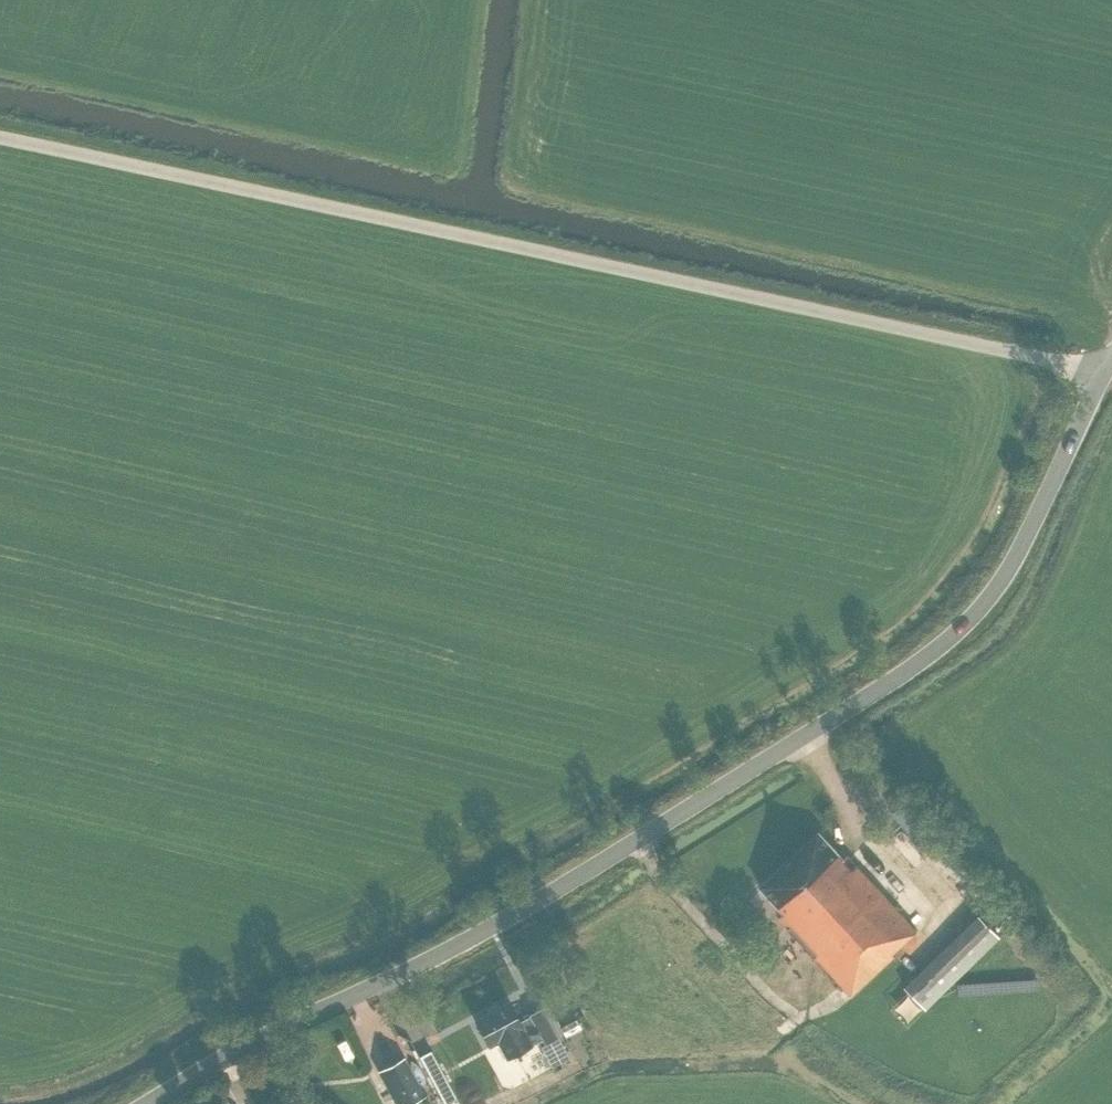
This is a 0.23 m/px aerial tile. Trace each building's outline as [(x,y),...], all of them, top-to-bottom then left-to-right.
[(819,831),(759,886),(783,912),(778,916),(852,997),(896,957),(892,953),(905,941),(916,930),(846,854),(842,857),(819,831)] [(978,916),(905,987),(926,1009),(1000,938),(978,916)] [(518,1020),(508,1001),(474,1019),(488,1046),(505,1037),(514,1053),(541,1039),(544,1044),(557,1036),(541,1006),(528,1014),(528,1015),(518,1020)] [(403,1057),(376,1071),(394,1103),(409,1103),(424,1096),(403,1057)] [(220,1094),(202,1103),(226,1103),(220,1094)]
